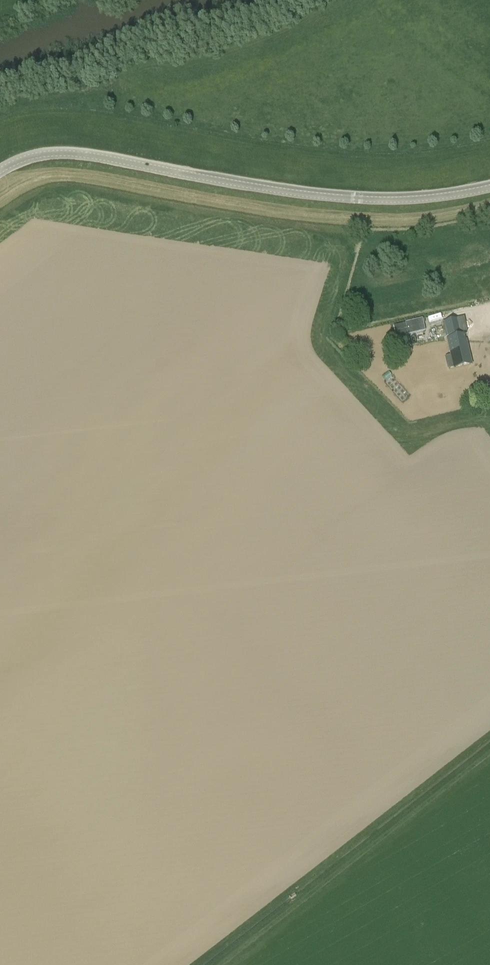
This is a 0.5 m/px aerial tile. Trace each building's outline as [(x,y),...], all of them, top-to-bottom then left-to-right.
[(424,330),(422,318),(393,325),(398,347),(410,345),(408,334),(424,330)] [(448,338),(453,363),(470,359),(464,334),(459,336),(458,333),(463,332),(460,318),(455,319),(444,322),(447,336),(449,335),(450,338),(448,338)]
